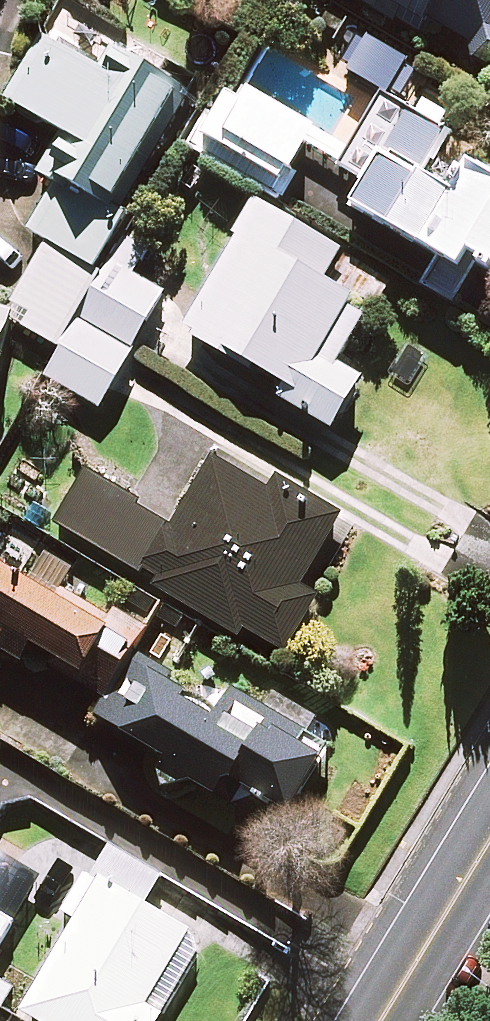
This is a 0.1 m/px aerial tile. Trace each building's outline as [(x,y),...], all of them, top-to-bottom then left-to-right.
[(489,66),(489,0),(367,0),(489,66)] [(211,93),(59,8),(3,108),(87,155),(48,226),(112,264),(211,93)] [(412,148),(439,161),(456,128),(391,96),(368,141),(241,78),(204,152),(304,201),(326,157),(391,189),(412,148)] [(489,142),(467,179),(439,161),(412,148),(391,189),(378,203),(489,268),(489,266),(489,142)] [(344,260),(268,213),(199,325),(346,415),(371,374),(346,359),(378,308),(332,280),(344,260)] [(64,344),(112,264),(48,226),(0,306),(32,319),(64,344)] [(165,295),(113,266),(49,381),(101,410),(165,295)] [(32,319),(0,309),(0,396),(7,399),(32,319)] [(348,529),(219,455),(184,515),(101,466),(68,524),(280,647),(348,529)] [(116,689),(146,640),(12,560),(0,580),(0,620),(116,689)] [(239,712),(152,667),(120,728),(239,791),(246,778),(319,816),(356,745),(250,690),(239,712)] [(164,877),(117,849),(101,877),(147,904),(164,877)] [(23,1011),(40,1020),(162,1020),(202,952),(179,922),(147,904),(101,877),(23,1011)] [(24,924),(0,909),(0,964),(24,924)]
